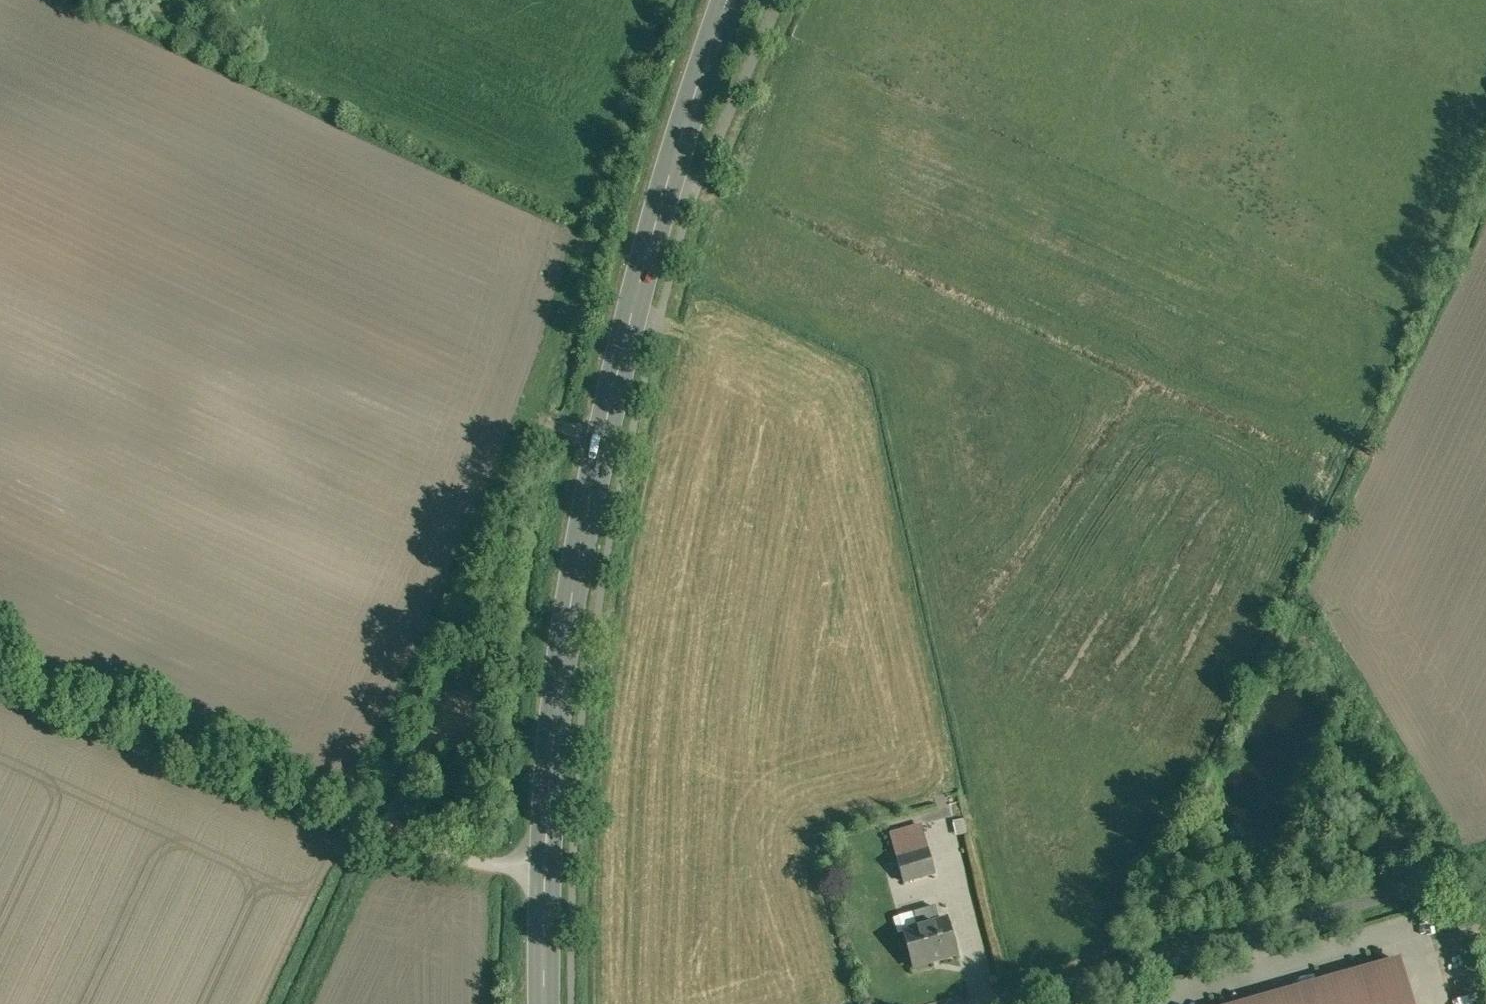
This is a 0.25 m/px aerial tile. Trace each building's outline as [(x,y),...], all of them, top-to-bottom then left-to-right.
[(930,852),(899,860),(905,884),(936,875),(930,852)] [(935,908),(914,914),(918,930),(904,934),(914,968),(959,956),(948,921),(939,924),(935,908)] [(1253,1003),(1413,1003),(1401,962),(1253,1003)]
